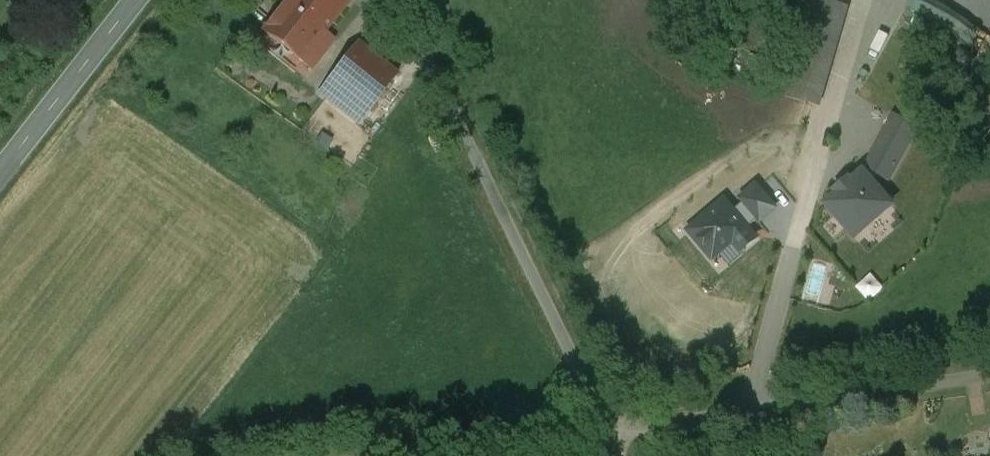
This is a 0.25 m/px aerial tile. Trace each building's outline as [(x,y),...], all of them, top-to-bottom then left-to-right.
[(270,15),(320,57),(344,29),(337,23),(357,0),(283,0),(270,15)] [(813,0),(812,0),(794,62),(831,72),(849,10),(813,0)] [(408,61),(368,32),(337,74),(377,103),(408,61)] [(873,156),(897,168),(918,130),(894,117),(873,156)] [(897,168),(873,156),(866,170),(879,177),(889,182),(897,168)] [(866,170),(863,174),(873,185),(879,177),(866,170)] [(827,206),(856,239),(892,206),(873,185),(863,174),(851,184),(849,182),(836,193),(839,196),(827,206)]
